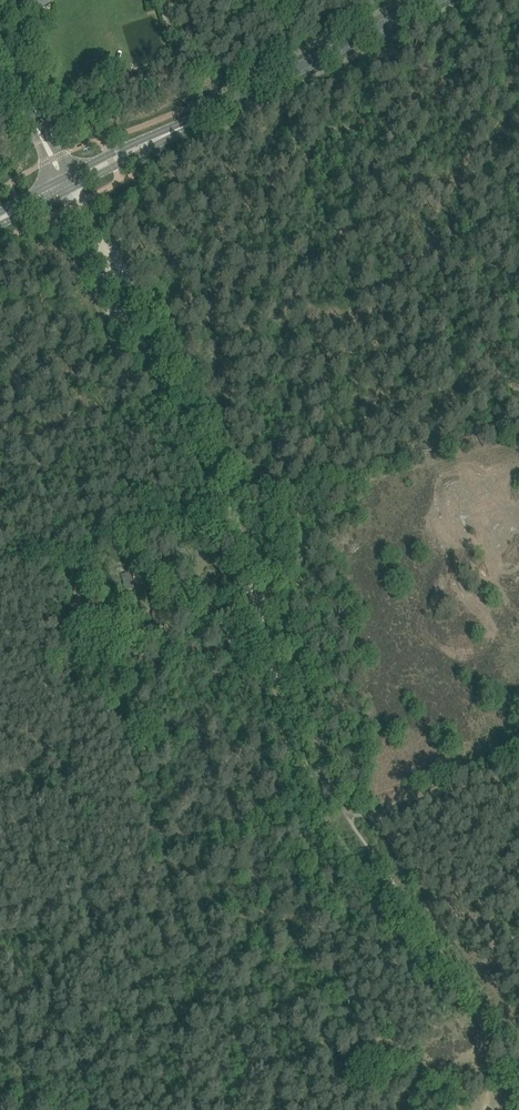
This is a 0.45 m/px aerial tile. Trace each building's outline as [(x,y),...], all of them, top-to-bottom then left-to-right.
[(37,14),(44,9),(39,0),(28,0),(37,14)] [(128,562),(135,560),(133,553),(124,555),(126,561),(128,560),(128,562)] [(152,614),(153,620),(160,619),(159,612),(157,613),(153,613),(152,614)] [(71,637),(78,635),(76,629),(69,631),(71,637)]
